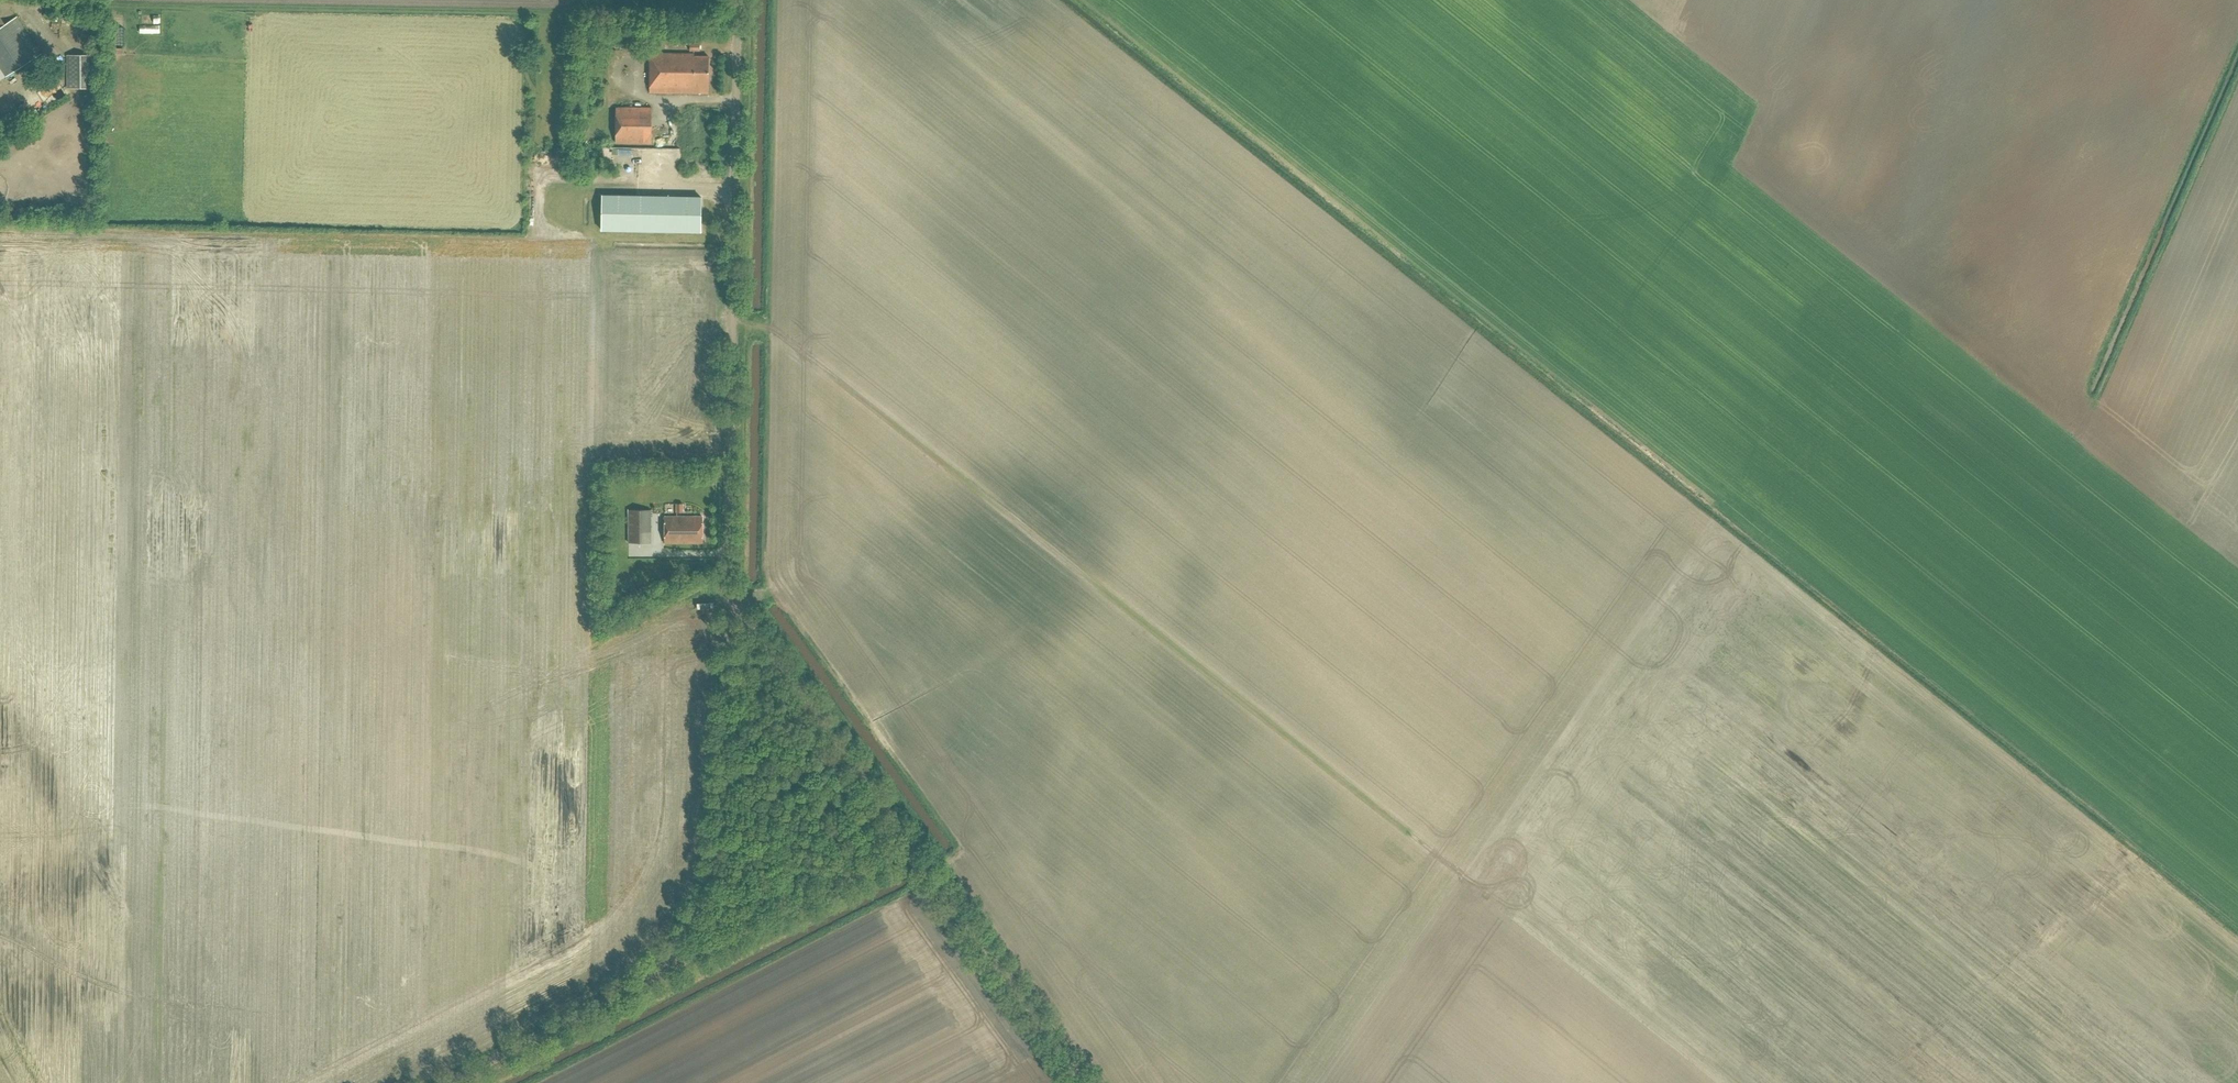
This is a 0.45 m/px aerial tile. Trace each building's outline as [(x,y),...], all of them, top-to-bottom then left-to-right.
[(6,76),(41,54),(17,16),(0,27),(0,67),(6,76)] [(650,52),(650,92),(709,92),(710,55),(695,55),(695,52),(650,52)] [(94,54),(67,55),(68,87),(95,87),(94,54)] [(616,108),(616,142),(651,142),(652,108),(616,108)] [(602,195),(601,229),(701,231),(702,197),(602,195)] [(629,509),(629,542),(651,542),(651,509),(629,509)] [(665,543),(702,543),(702,516),(665,516),(665,543)] [(794,777),(798,784),(806,780),(803,773),(794,777)]
